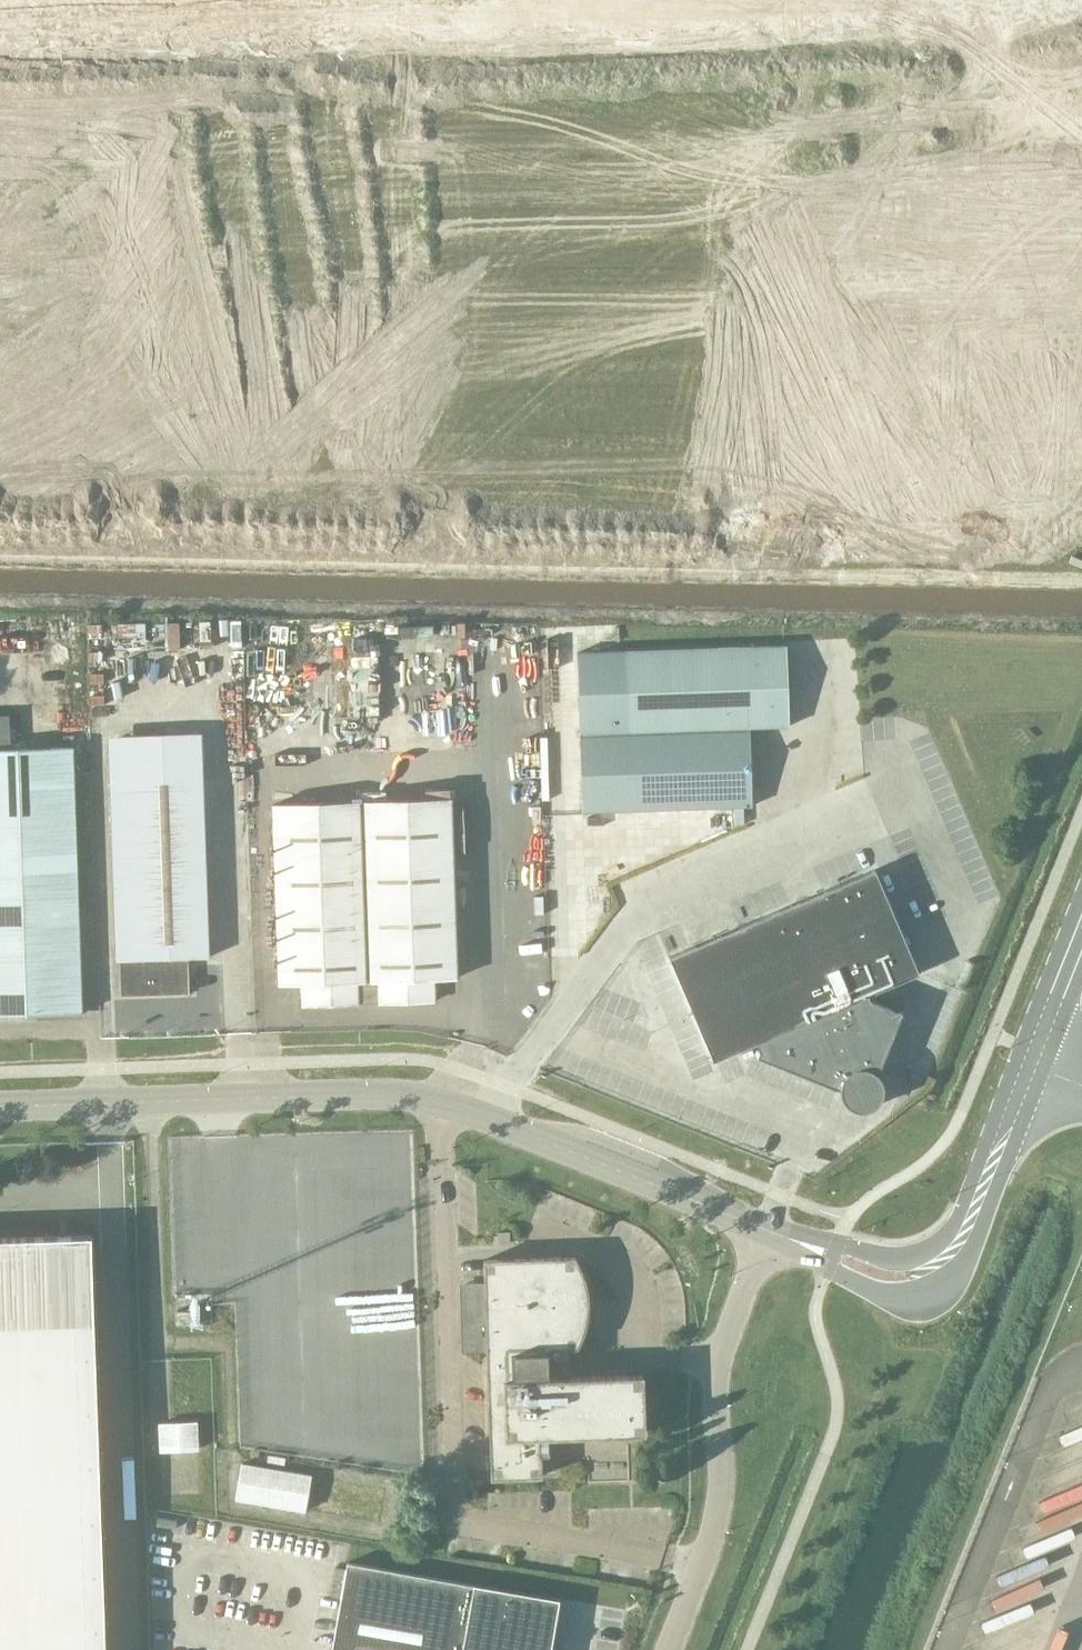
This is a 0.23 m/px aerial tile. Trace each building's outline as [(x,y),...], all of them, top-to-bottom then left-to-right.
[(176,62),(65,65),(69,190),(180,186),(176,62)] [(225,668),(241,667),(239,622),(223,623),(225,668)] [(178,626),(132,628),(133,640),(179,638),(178,626)] [(275,657),(273,629),(252,630),(253,658),(275,657)] [(785,645),(577,652),(582,811),(751,806),(748,727),(788,726),(785,645)] [(277,738),(286,754),(300,747),(291,730),(277,738)] [(0,748),(0,1015),(81,1012),(72,746),(0,748)] [(119,960),(120,995),(188,993),(187,958),(208,957),(202,766),(109,769),(115,960),(119,960)] [(451,798),(272,804),(278,983),(301,982),(302,1005),(358,1003),(358,995),(378,994),(378,1002),(435,1001),(434,978),(457,977),(451,798)] [(669,957),(713,1061),(755,1043),(758,1050),(756,1056),(836,1088),(839,1088),(840,1093),(842,1098),(845,1103),(849,1107),(854,1109),(859,1110),(864,1110),(870,1109),(874,1106),(878,1102),(881,1097),(883,1092),(883,1087),(882,1081),(879,1076),(876,1072),(878,1070),(902,1012),(870,999),(868,995),(918,973),(874,869),(669,957)] [(601,886),(588,892),(599,915),(612,910),(601,886)] [(509,1231),(497,1231),(498,1243),(510,1243),(509,1231)] [(90,1235),(0,1238),(0,1649),(104,1649),(90,1235)] [(545,1348),(576,1347),(579,1341),(581,1338),(582,1335),(584,1330),(585,1325),(586,1320),(587,1316),(587,1313),(587,1307),(587,1301),(587,1295),(586,1290),(585,1284),(584,1279),(582,1273),(580,1268),(579,1266),(577,1262),(574,1257),(483,1260),(484,1284),(461,1285),(463,1352),(486,1351),(490,1478),(540,1476),(540,1454),(548,1454),(548,1436),(644,1432),(642,1374),(546,1377),(546,1375),(548,1375),(548,1371),(561,1371),(560,1353),(547,1354),(547,1350),(545,1350),(545,1348)] [(177,1311),(177,1324),(199,1324),(199,1311),(177,1311)] [(160,1451),(197,1449),(196,1421),(159,1423),(160,1451)] [(241,1463),(235,1499),(305,1510),(311,1475),(241,1463)] [(331,1649),(550,1649),(559,1598),(473,1583),(473,1584),(346,1562),(331,1649)]
